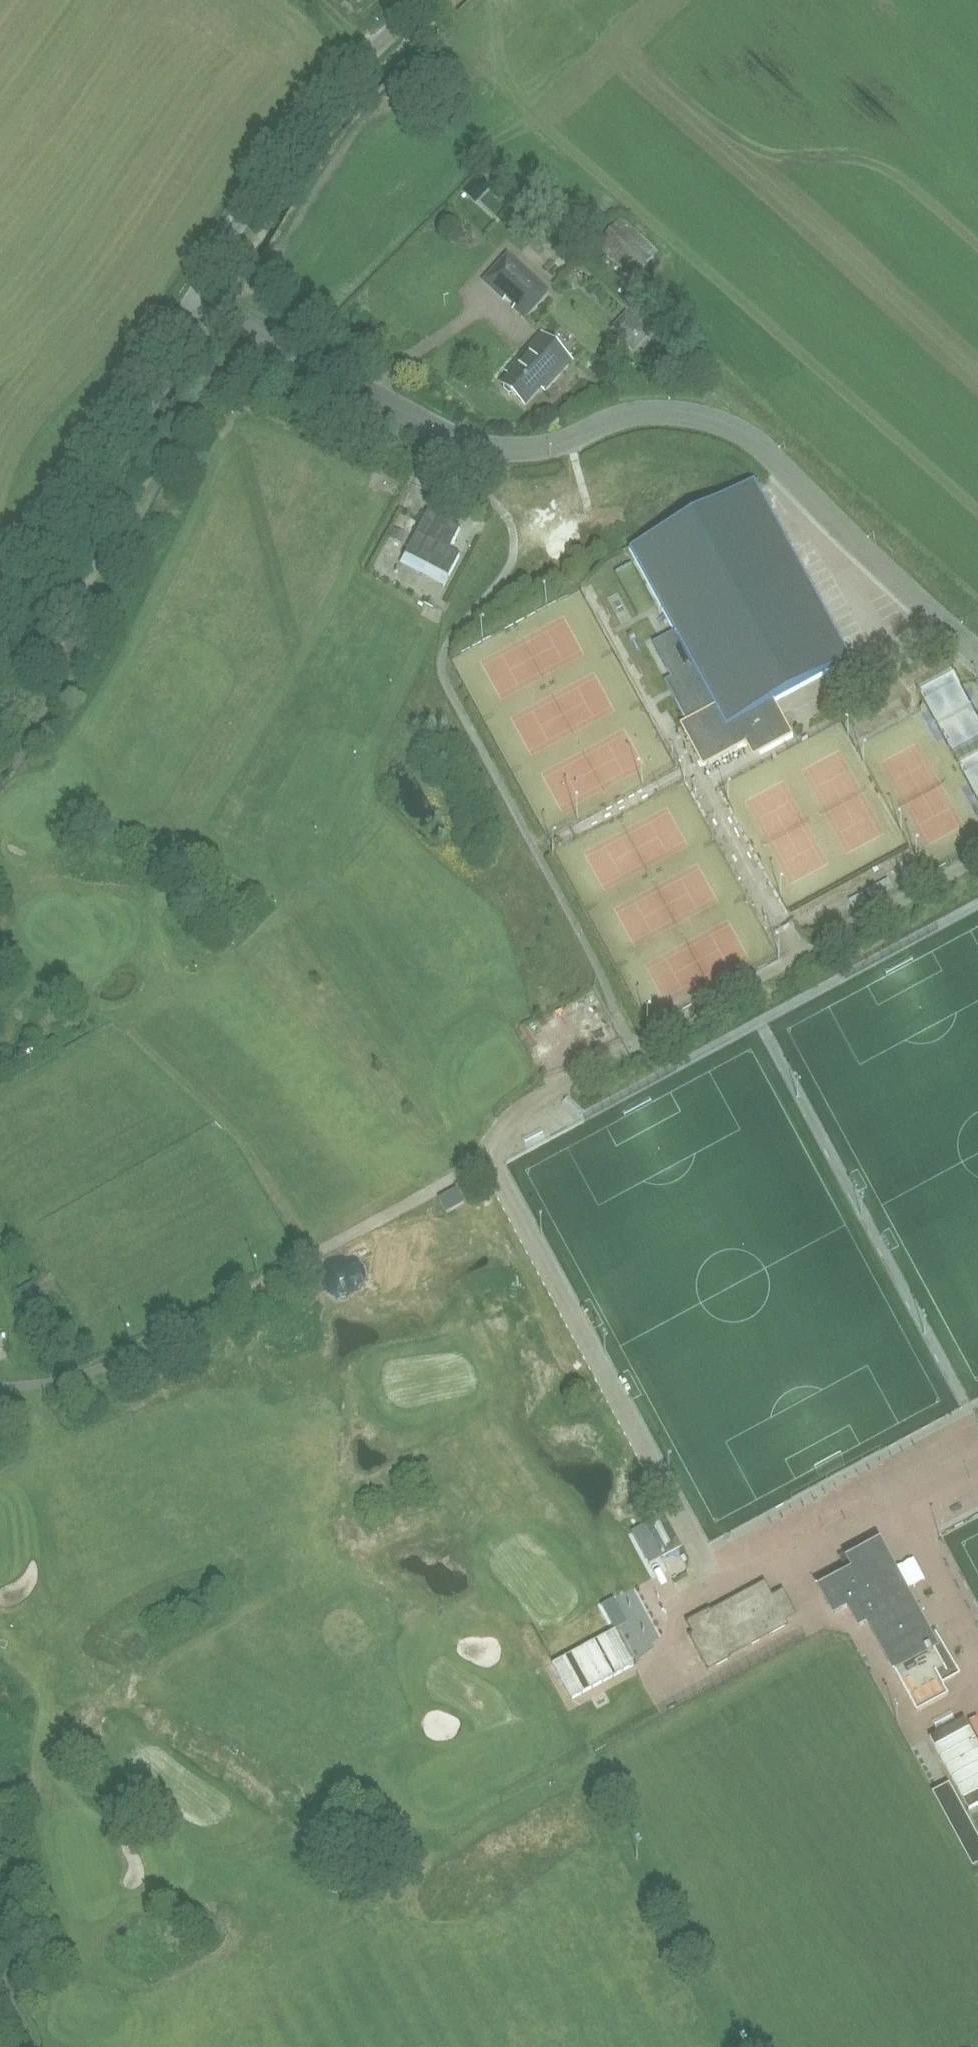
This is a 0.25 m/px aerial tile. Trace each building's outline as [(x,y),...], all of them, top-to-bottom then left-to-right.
[(633,278),(657,252),(622,221),(598,247),(633,278)] [(485,282),(504,300),(505,301),(507,298),(517,307),(514,309),(525,318),(548,293),(527,275),(508,257),(485,282)] [(545,392),(572,362),(542,335),(507,374),(511,377),(503,385),(526,406),(542,388),(545,392)] [(666,682),(688,722),(682,726),(704,767),(746,744),(754,758),(761,754),(761,755),(793,737),(774,702),(853,660),(755,482),(630,550),(675,632),(654,644),(673,679),(666,682)] [(428,512),(406,554),(449,576),(460,555),(449,549),(460,528),(428,512)] [(894,889),(889,879),(867,891),(873,901),(894,889)] [(447,1212),(465,1203),(457,1189),(439,1198),(447,1212)] [(663,1559),(682,1548),(664,1515),(645,1525),(663,1559)] [(835,1614),(849,1606),(860,1626),(868,1622),(917,1712),(948,1695),(943,1685),(960,1676),(936,1630),(927,1635),(879,1546),(867,1553),(863,1546),(854,1551),(858,1558),(846,1565),(851,1575),(822,1591),(835,1614)] [(787,1621),(797,1616),(784,1591),(773,1596),(766,1582),(711,1612),(710,1609),(687,1622),(693,1634),(690,1636),(709,1671),(732,1659),(731,1657),(789,1626),(787,1621)] [(664,1603),(625,1623),(632,1636),(671,1617),(664,1603)] [(634,1665),(615,1631),(553,1664),(572,1699),(634,1665)] [(930,1737),(969,1809),(977,1804),(977,1743),(964,1718),(930,1737)]
